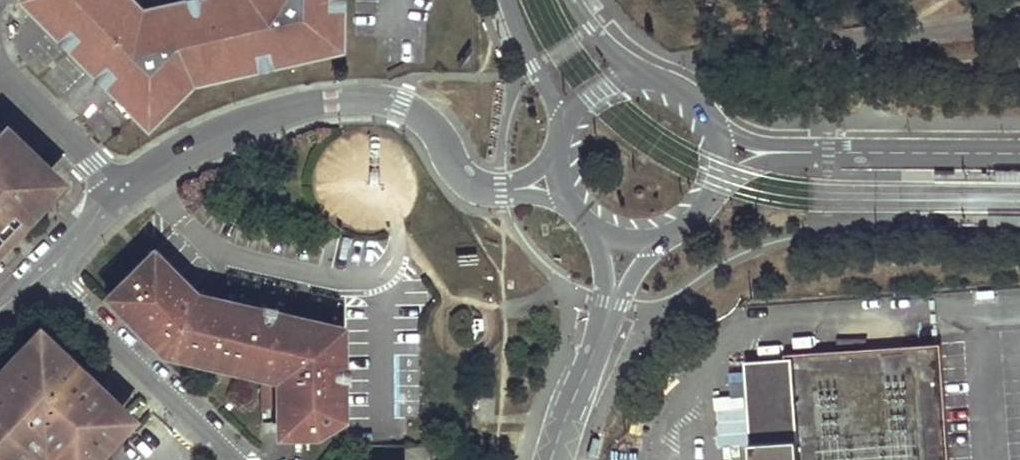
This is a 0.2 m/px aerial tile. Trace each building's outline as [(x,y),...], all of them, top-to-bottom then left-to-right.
[(146,118),(188,76),(335,43),(336,0),(191,0),(143,11),(137,11),(126,0),(28,0),(146,118)] [(10,208),(17,215),(45,187),(38,180),(44,172),(0,130),(0,219),(10,208)] [(996,170),(996,178),(996,180),(1019,180),(1019,170),(996,170)] [(44,172),(38,180),(45,187),(52,179),(44,172)] [(0,237),(14,222),(12,221),(17,215),(10,208),(0,219),(0,237)] [(990,226),(1019,226),(1019,216),(990,216),(990,218),(990,226)] [(194,292),(151,250),(107,294),(161,350),(261,373),(277,376),(278,422),(278,432),(314,432),(341,416),(340,326),(194,292)] [(41,439),(63,459),(78,459),(120,416),(40,340),(35,340),(0,377),(0,459),(21,459),(41,439)] [(751,459),(797,459),(790,358),(785,358),(744,362),(751,459)]
